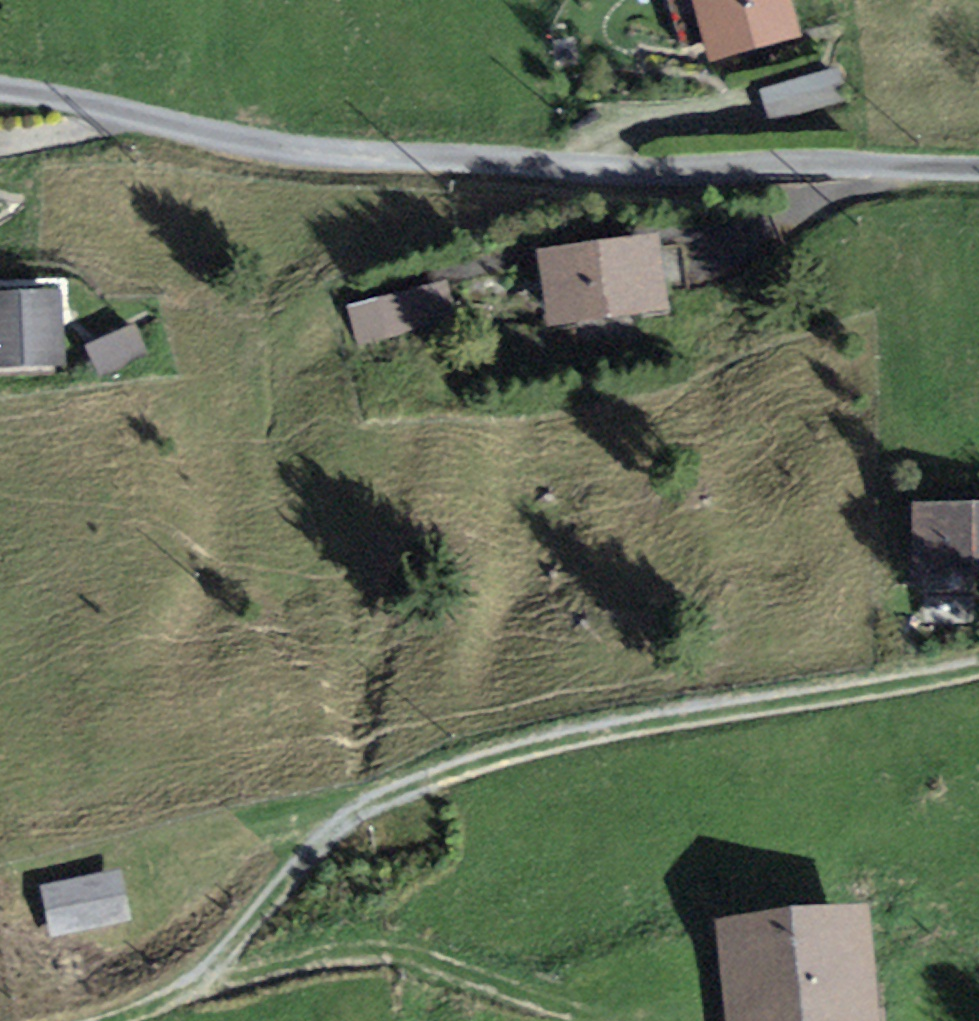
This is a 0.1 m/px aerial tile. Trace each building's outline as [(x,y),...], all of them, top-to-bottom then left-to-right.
[(788,0),(697,0),(714,56),(797,31),(788,0)] [(655,232),(545,248),(555,319),(665,304),(655,232)] [(443,284),(354,307),(362,339),(451,316),(443,284)] [(0,293),(0,363),(59,361),(56,291),(0,293)] [(138,318),(87,336),(96,363),(148,345),(138,318)] [(919,505),(919,569),(978,569),(978,504),(919,505)] [(116,873),(47,887),(56,931),(125,917),(116,873)] [(721,922),(732,1020),(876,1020),(863,907),(721,922)]
